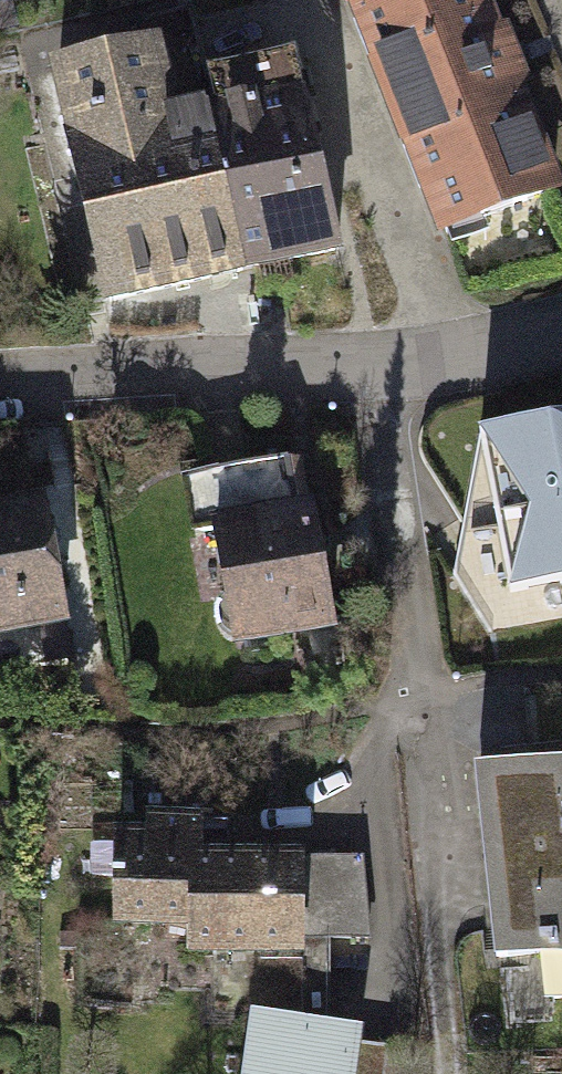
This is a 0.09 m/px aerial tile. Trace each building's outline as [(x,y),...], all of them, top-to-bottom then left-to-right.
[(425,235),(555,185),(483,0),(333,0),(425,235)] [(111,321),(237,286),(183,92),(165,34),(39,70),(111,321)] [(352,260),(300,57),(183,92),(237,286),(352,260)] [(481,425),(511,587),(561,578),(561,410),(481,425)] [(298,460),(180,484),(213,651),(331,628),(298,460)] [(0,495),(0,633),(59,622),(32,489),(0,495)] [(475,762),(494,954),(561,947),(561,754),(475,762)] [(137,827),(96,829),(99,926),(174,927),(176,957),(285,961),(291,1020),(320,1024),(318,940),(358,940),(350,854),(224,853),(220,814),(132,811),(137,827)] [(241,1013),(233,1073),(375,1073),(378,1047),(347,1043),(349,1028),(320,1024),(291,1020),(241,1013)]
